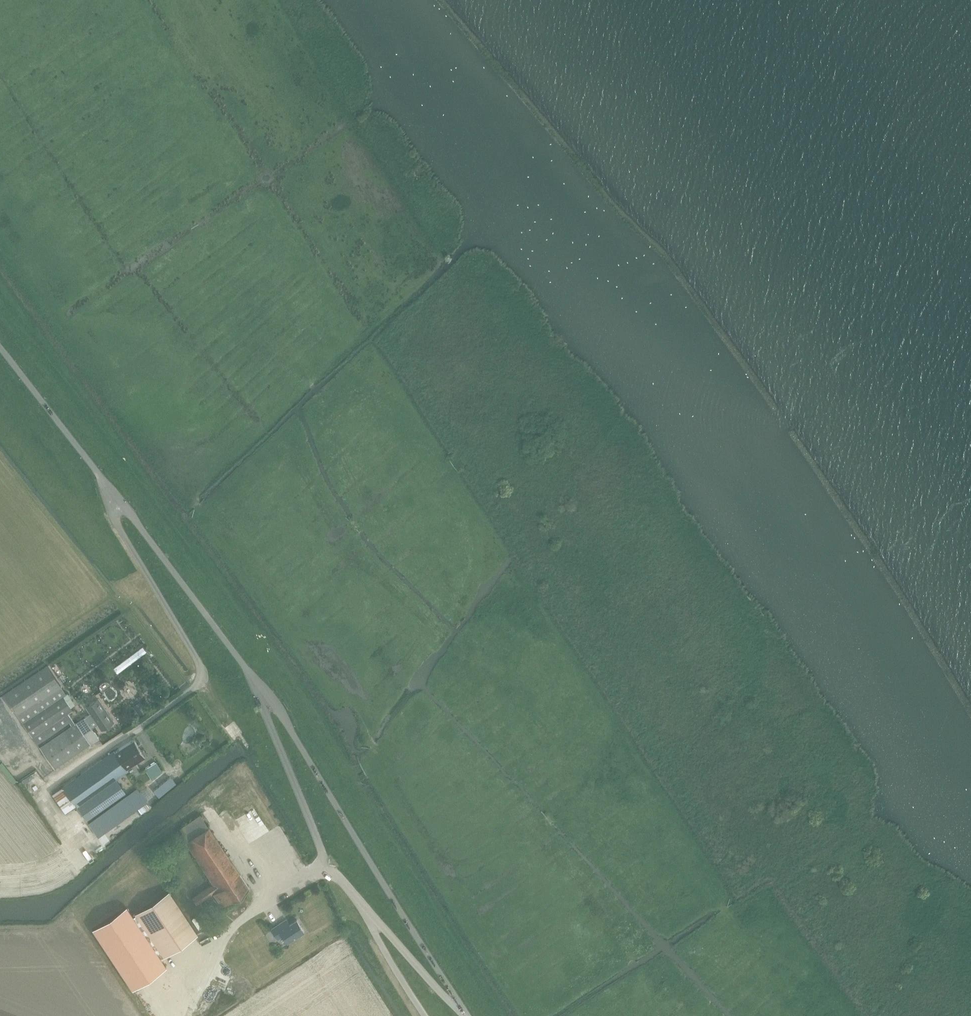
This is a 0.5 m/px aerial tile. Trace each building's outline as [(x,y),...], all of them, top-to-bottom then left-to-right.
[(3,694),(36,744),(54,732),(69,723),(70,724),(72,726),(39,748),(54,770),(99,739),(91,728),(84,717),(74,724),(67,713),(73,710),(71,708),(75,705),(68,694),(66,694),(47,665),(3,694)] [(91,713),(84,717),(91,728),(98,724),(102,729),(113,721),(98,698),(86,706),(91,713)] [(144,706),(137,711),(140,716),(147,711),(144,706)] [(126,769),(145,756),(133,738),(115,751),(114,749),(55,790),(70,812),(78,806),(87,820),(126,793),(116,780),(128,771),(126,769)] [(15,780),(34,767),(32,763),(25,767),(21,760),(8,769),(15,780)] [(151,779),(162,772),(156,762),(145,769),(151,779)] [(159,797),(176,783),(170,776),(153,790),(159,797)] [(241,800),(229,785),(206,804),(218,819),(241,800)] [(97,837),(147,802),(137,789),(88,823),(97,837)] [(179,828),(187,840),(185,842),(213,884),(192,898),(196,905),(213,894),(221,906),(248,888),(208,826),(200,814),(179,828)] [(83,847),(77,851),(73,854),(79,862),(88,855),(83,847)] [(197,935),(168,892),(134,915),(164,958),(197,935)] [(127,907),(93,930),(132,989),(166,967),(127,907)] [(283,922),(274,928),(272,929),(278,939),(284,935),(288,942),(304,931),(297,920),(287,927),(283,922)]
